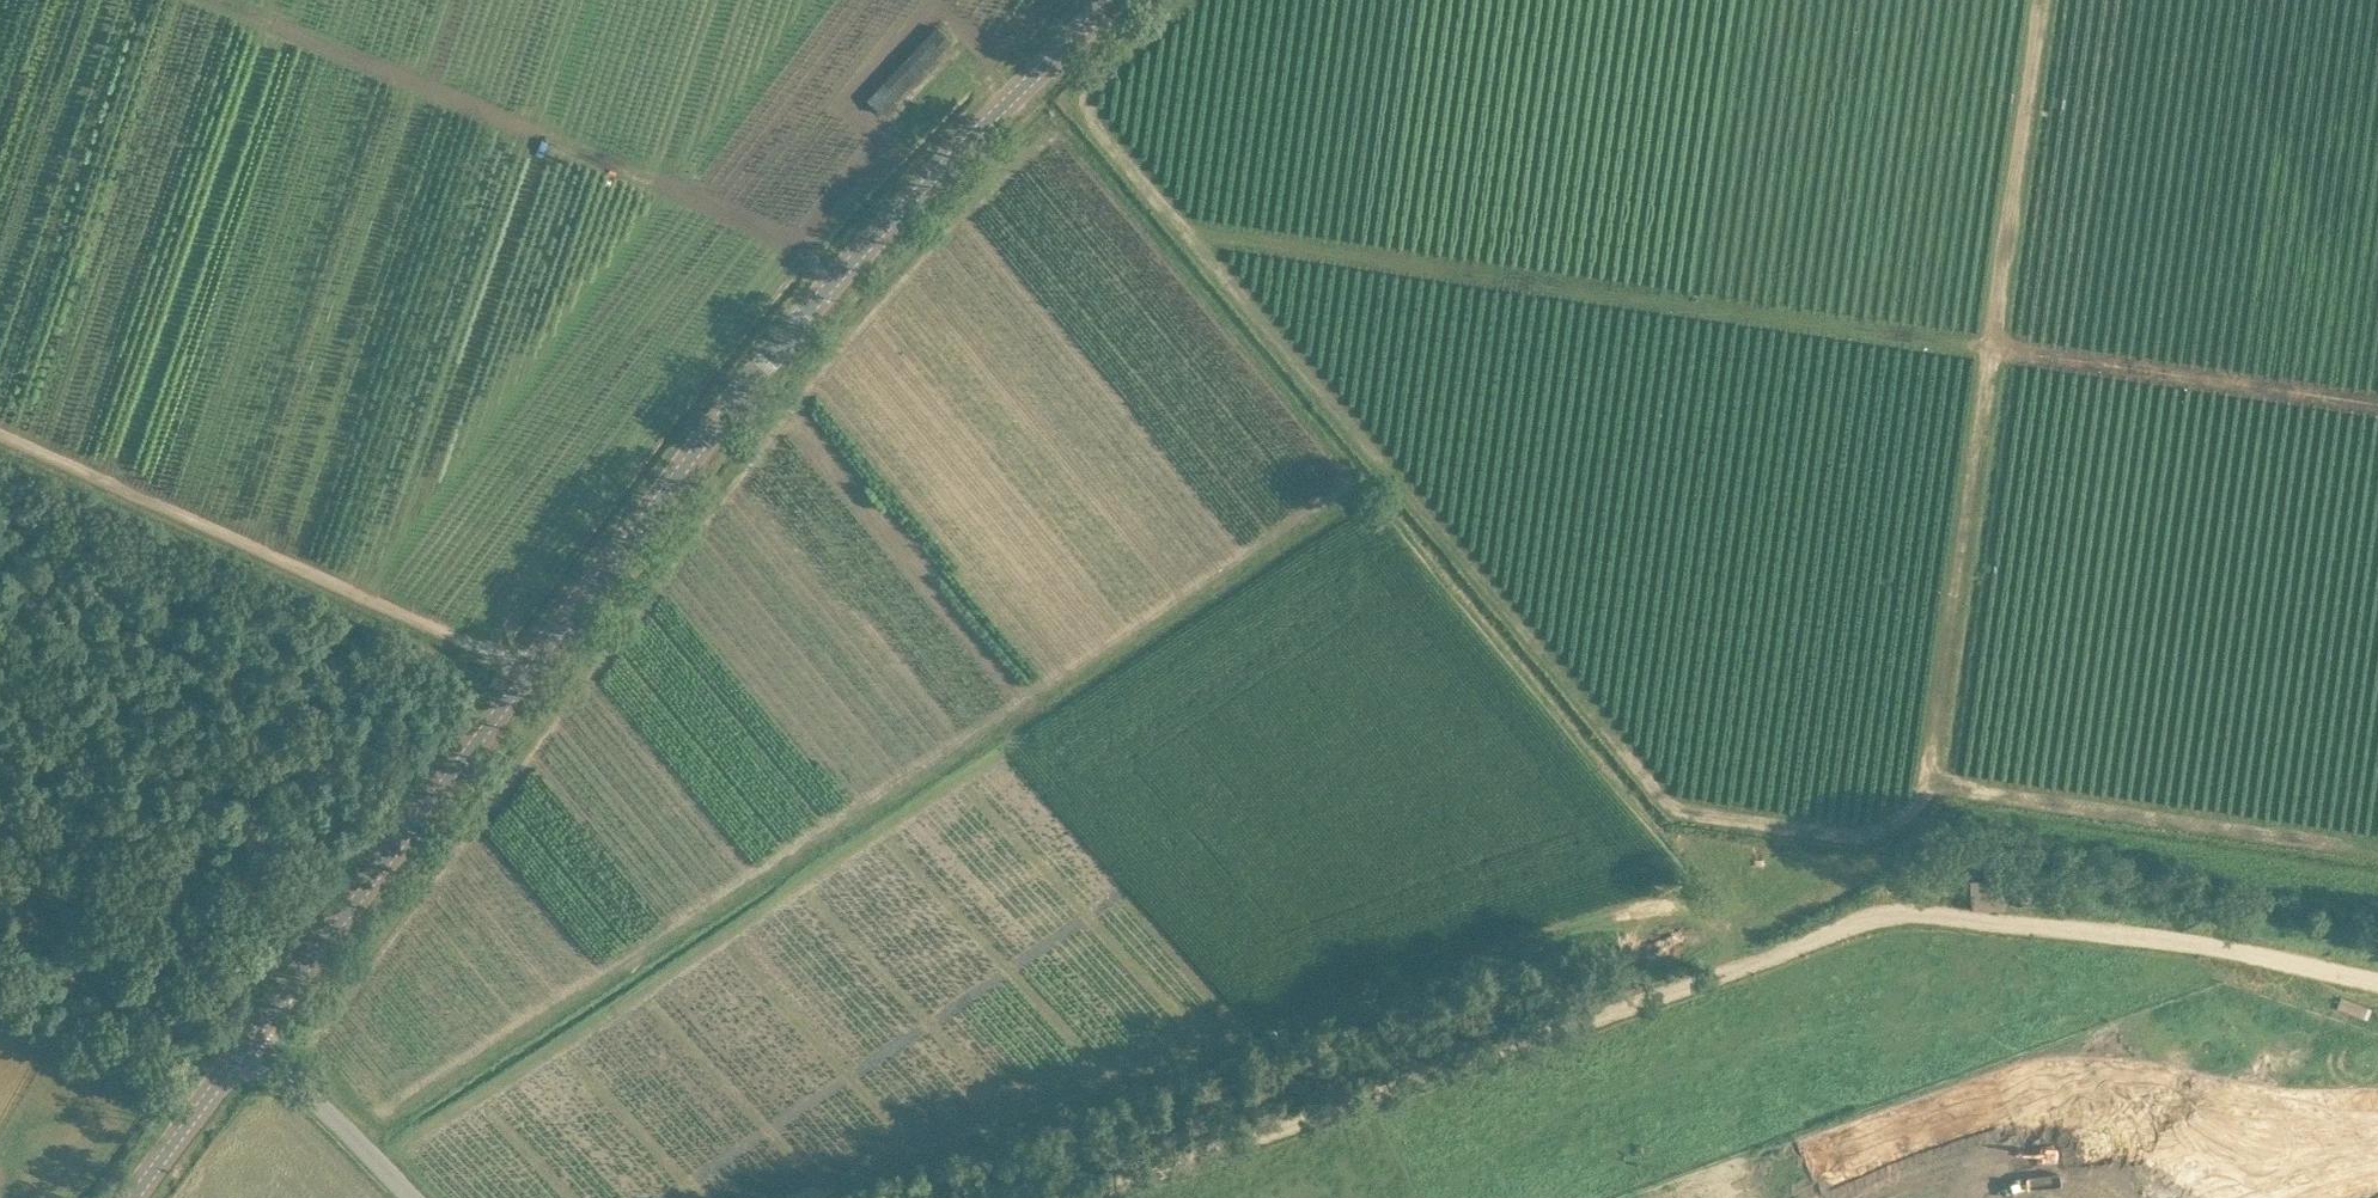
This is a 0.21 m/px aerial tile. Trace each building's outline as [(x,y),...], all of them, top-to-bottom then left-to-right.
[(953,39),(939,25),(869,99),(884,113),(953,39)]
